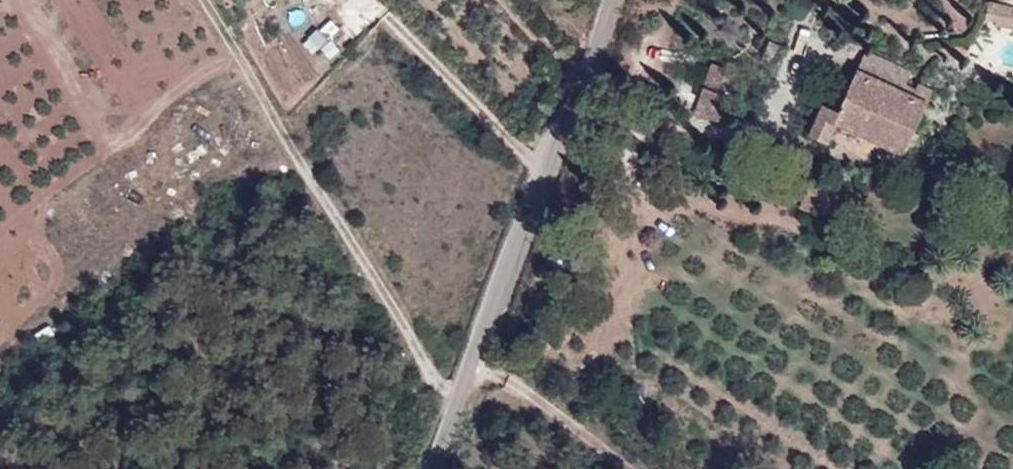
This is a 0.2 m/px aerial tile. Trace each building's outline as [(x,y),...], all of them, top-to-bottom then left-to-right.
[(996,20),(1001,2),(989,0),(988,0),(985,18),(996,20)] [(996,20),(995,24),(1012,27),(1012,5),(1001,2),(996,20)] [(329,38),(340,28),(333,19),(321,30),(329,38)] [(351,39),(342,30),(323,46),(331,57),(351,39)] [(911,71),(866,50),(842,105),(839,110),(824,103),(810,134),(827,141),(837,121),(905,152),(909,143),(915,145),(920,133),(915,131),(928,102),(911,95),(902,91),(911,71)] [(708,103),(704,118),(721,121),(729,95),(718,92),(727,67),(714,63),(700,100),(708,103)] [(918,83),(911,95),(928,102),(934,90),(918,83)] [(839,110),(842,105),(826,99),(824,103),(839,110)] [(694,115),(704,118),(708,103),(700,100),(694,115)]
